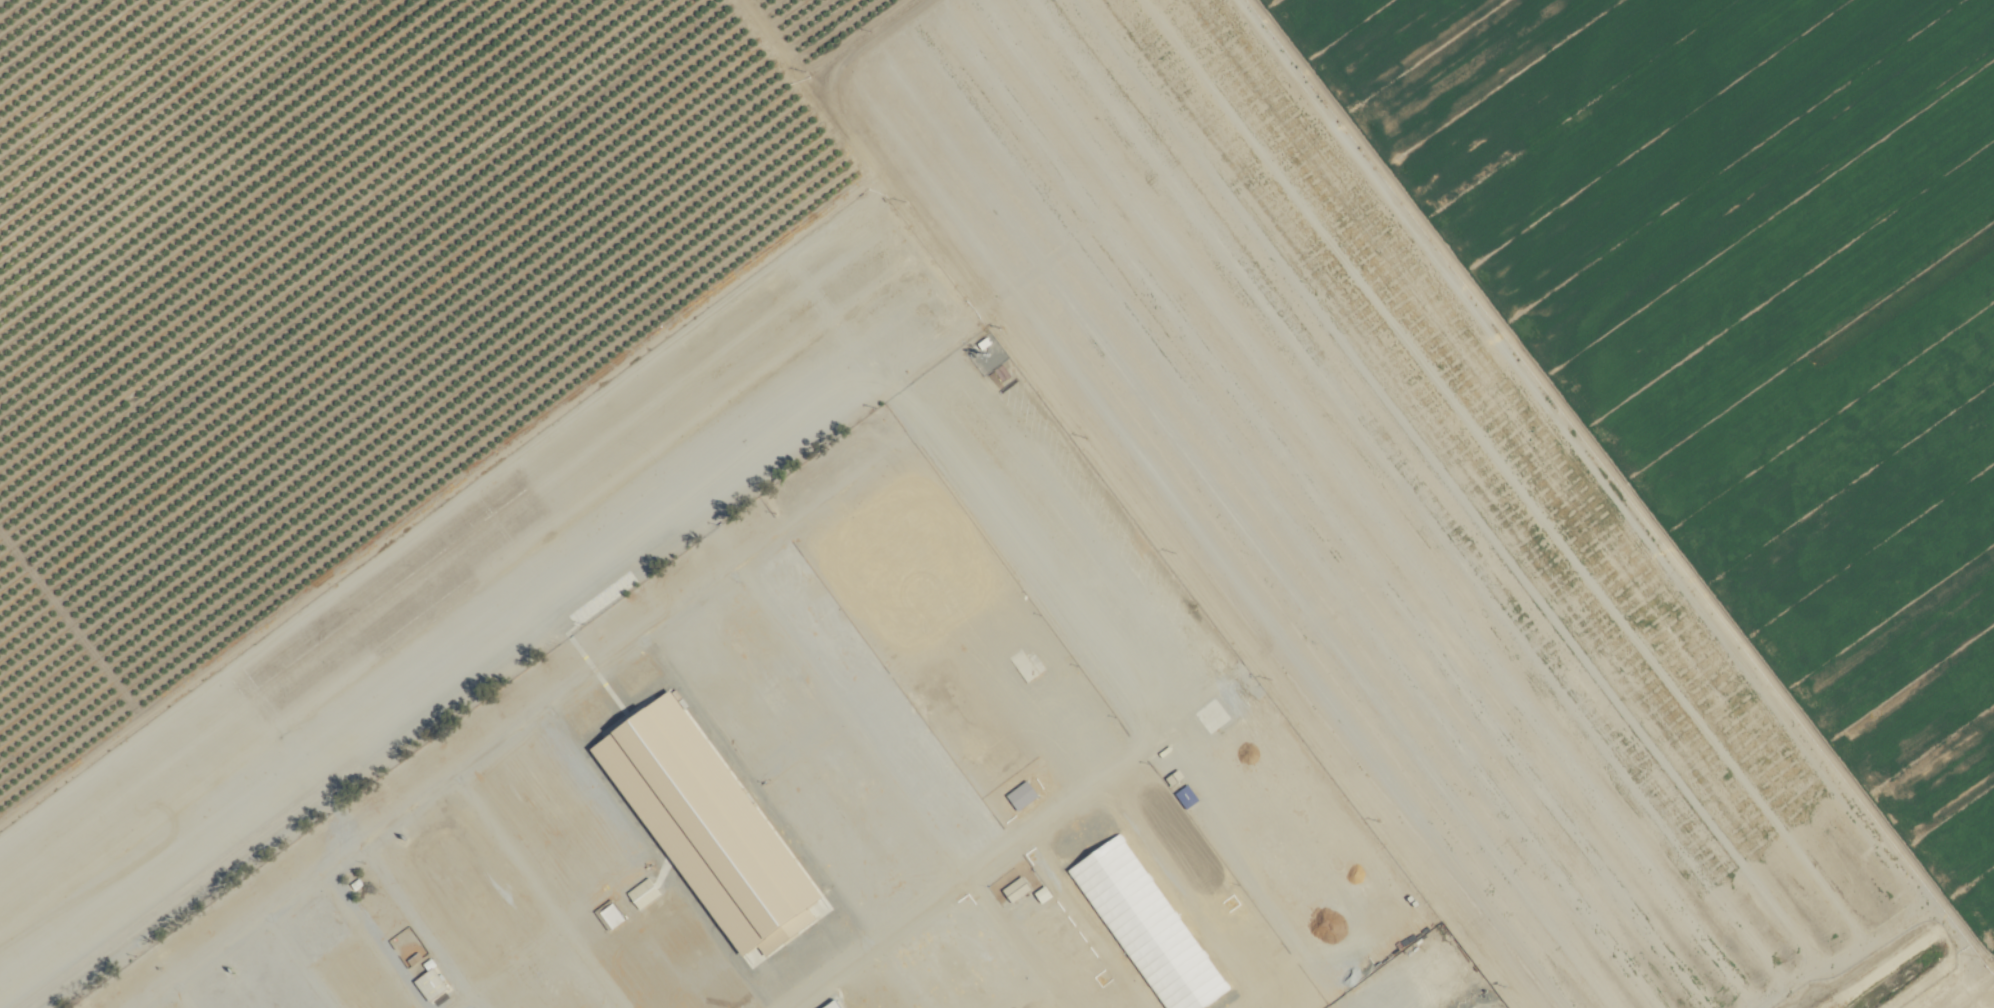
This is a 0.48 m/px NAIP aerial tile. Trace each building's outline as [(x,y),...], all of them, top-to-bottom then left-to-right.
[(589,745),(736,958),(755,945),(763,955),(814,920),(806,908),(819,899),(765,821),(757,821),(756,812),(748,813),(748,816),(744,822),(747,827),(739,832),(736,851),(732,854),(722,855),(679,793),(709,790),(712,786),(716,784),(727,782),(731,780),(668,690),(589,745)] [(1197,800),(1185,784),(1174,793),(1185,808),(1197,800)] [(1065,870),(1095,912),(1102,912),(1102,917),(1105,915),(1109,920),(1121,920),(1118,917),(1116,917),(1110,909),(1110,905),(1112,903),(1112,898),(1120,898),(1111,905),(1129,905),(1118,912),(1142,912),(1151,906),(1155,912),(1162,908),(1170,908),(1117,833),(1065,870)] [(1000,889),(1009,902),(1029,889),(1020,876),(1000,889)] [(625,893),(637,910),(659,894),(647,877),(625,893)] [(1178,919),(1175,924),(1172,922),(1171,923),(1166,921),(1165,920),(1163,923),(1162,925),(1159,931),(1165,931),(1171,939),(1170,944),(1167,948),(1165,951),(1160,948),(1162,944),(1161,943),(1152,961),(1143,967),(1146,977),(1143,979),(1164,1007),(1200,1007),(1228,988),(1178,919)] [(428,1001),(446,988),(430,968),(412,982),(428,1001)] [(833,998),(818,1007),(840,1007),(833,998)]
